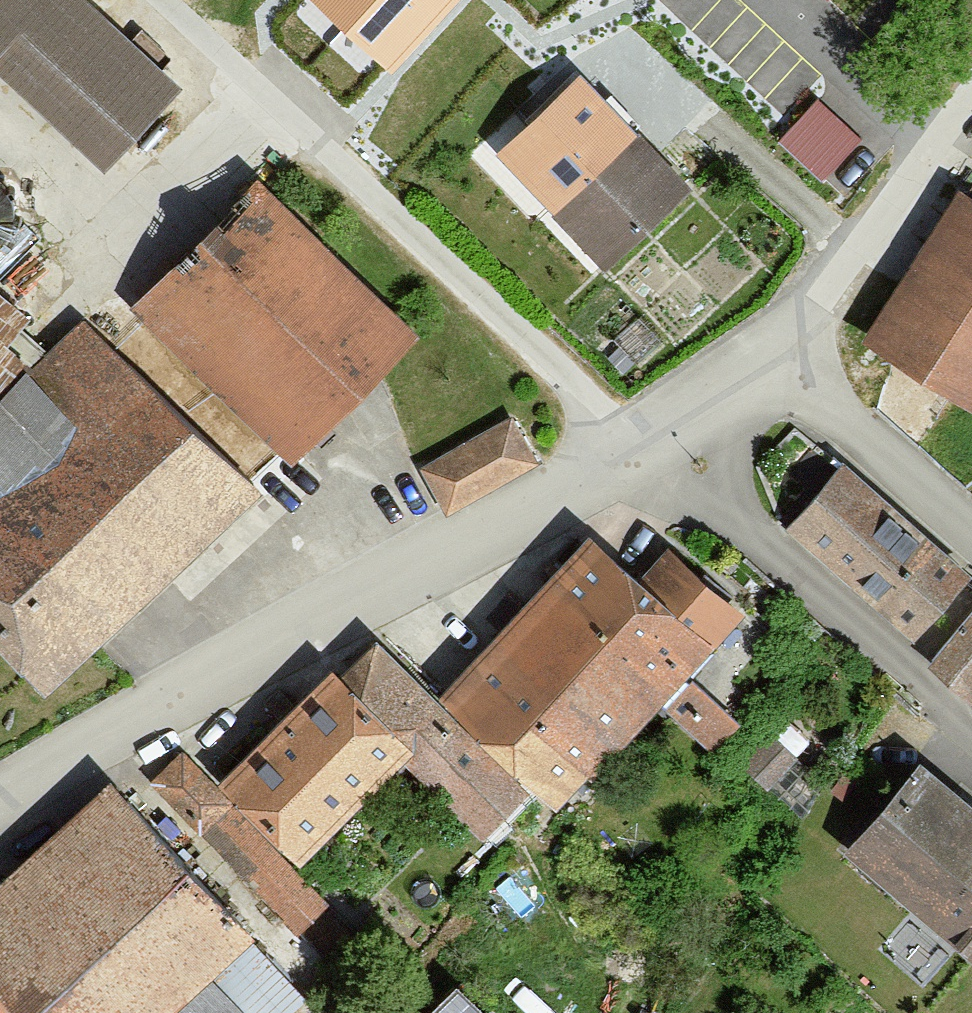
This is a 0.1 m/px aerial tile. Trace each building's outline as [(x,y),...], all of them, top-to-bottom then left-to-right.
[(188,86),(94,0),(0,0),(0,65),(113,168),(188,86)] [(388,69),(451,0),(311,0),(388,69)] [(494,158),(606,277),(693,193),(580,77),(494,158)] [(826,171),(865,127),(822,89),(783,133),(826,171)] [(1,238),(12,229),(18,216),(20,202),(15,188),(6,177),(0,174),(0,238),(1,238)] [(420,323),(264,177),(139,310),(295,455),(420,323)] [(966,186),(871,340),(971,402),(971,190),(966,186)] [(41,365),(16,339),(35,319),(0,288),(0,633),(54,689),(267,485),(209,413),(85,317),(41,365)] [(443,511),(546,458),(520,406),(416,459),(443,511)] [(830,483),(790,527),(917,643),(957,600),(830,483)] [(596,528),(443,689),(567,811),(748,608),(673,538),(643,570),(596,528)] [(926,658),(971,696),(971,603),(926,658)] [(486,832),(532,781),(397,647),(368,679),(340,652),(232,770),(324,854),(408,761),(486,832)] [(769,791),(802,754),(766,723),(733,760),(769,791)] [(230,807),(236,803),(180,749),(142,785),(197,841),(201,838),(300,937),(332,907),(230,807)] [(853,848),(971,944),(971,793),(927,757),(853,848)] [(24,1006),(30,1012),(269,1012),(224,969),(266,931),(120,773),(0,884),(0,1012),(17,1012),(24,1006)] [(456,992),(433,1012),(480,1012),(456,992)]
